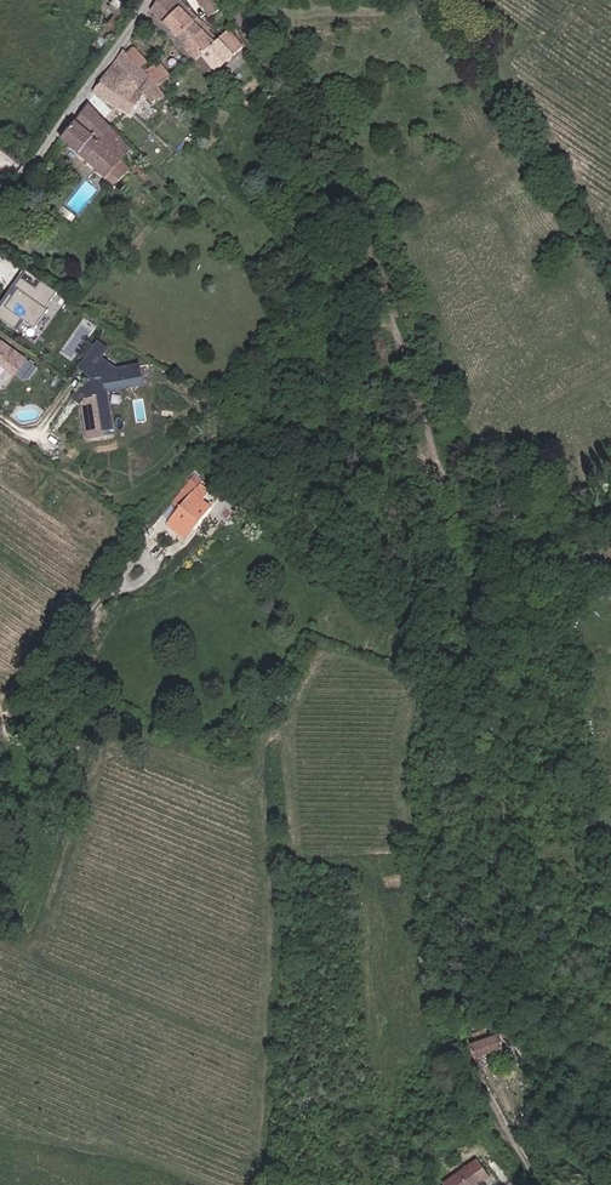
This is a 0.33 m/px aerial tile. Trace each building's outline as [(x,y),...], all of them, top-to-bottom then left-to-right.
[(185,0),(158,0),(152,8),(164,21),(185,0)] [(178,35),(196,20),(196,15),(185,0),(164,21),(178,35)] [(215,0),(185,0),(196,15),(202,21),(218,8),(215,0)] [(204,55),(220,43),(196,20),(178,35),(199,59),(204,55)] [(220,43),(204,55),(220,73),(248,46),(234,32),(220,43)] [(126,49),(99,90),(132,112),(145,93),(156,101),(162,94),(154,86),(159,80),(150,72),(144,67),(150,60),(137,48),(132,54),(126,49)] [(165,86),(175,76),(160,61),(150,72),(159,80),(165,86)] [(134,152),(93,102),(64,139),(118,189),(131,173),(123,165),(134,152)] [(20,277),(14,286),(16,288),(12,295),(9,293),(0,306),(0,317),(17,329),(24,320),(34,327),(57,293),(40,281),(35,287),(20,277)] [(13,374),(25,358),(0,340),(0,365),(13,374)] [(129,386),(128,379),(141,377),(139,364),(118,368),(102,356),(108,348),(98,340),(80,365),(66,385),(76,392),(83,398),(86,435),(100,434),(99,424),(110,423),(105,389),(129,386)] [(176,499),(184,506),(170,523),(190,538),(198,528),(204,533),(210,525),(204,520),(215,506),(205,497),(212,488),(202,481),(205,478),(198,472),(176,499)] [(257,727),(245,721),(240,731),(252,737),(257,727)] [(477,1042),(472,1044),(478,1061),(506,1052),(501,1038),(499,1039),(498,1034),(489,1037),(487,1033),(475,1037),(477,1042)] [(526,1064),(533,1060),(526,1046),(518,1050),(526,1064)] [(473,1168),(447,1184),(485,1184),(473,1168)]
